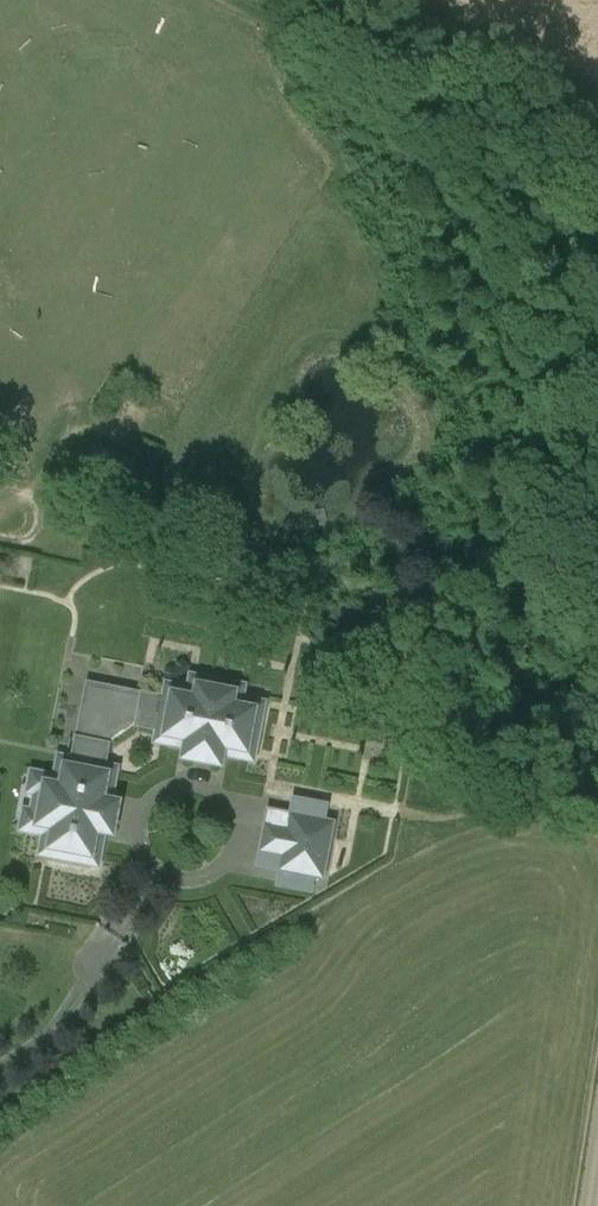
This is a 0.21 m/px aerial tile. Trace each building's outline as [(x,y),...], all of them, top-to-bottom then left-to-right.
[(90,688),(80,742),(78,742),(74,766),(63,764),(63,765),(66,766),(61,790),(48,788),(41,826),(54,828),(49,853),(46,852),(46,854),(95,863),(101,832),(111,834),(116,806),(106,805),(112,773),(102,772),(107,748),(106,748),(107,747),(138,726),(139,726),(163,731),(161,741),(162,741),(163,738),(187,742),(186,748),(189,749),(187,759),(220,766),(222,755),(225,756),(226,750),(250,754),(249,758),(250,758),(260,709),(237,704),(239,695),(195,687),(193,696),(170,692),(168,702),(144,698),(144,699),(90,688)] [(285,852),(282,866),(322,874),(331,824),(292,816),(289,831),(267,826),(263,847),(285,852)]
